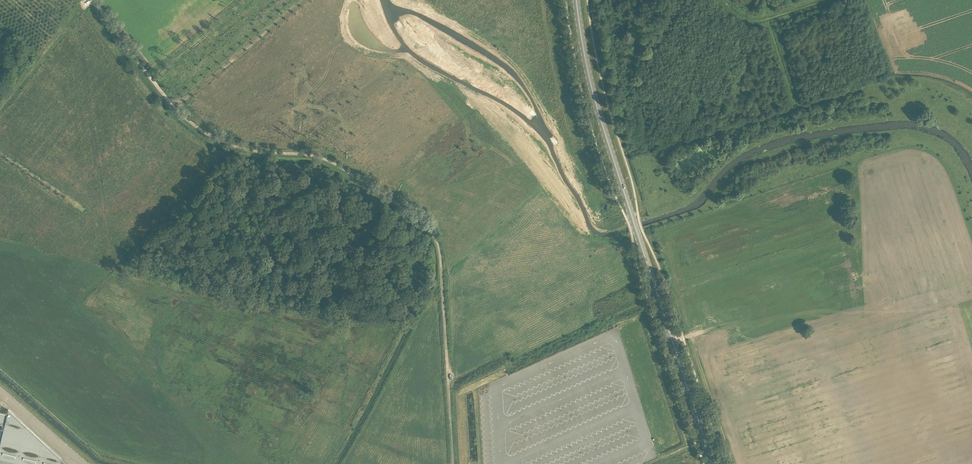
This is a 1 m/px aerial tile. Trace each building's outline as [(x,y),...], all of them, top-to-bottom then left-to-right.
[(9,411),(0,445),(0,463),(64,463),(9,411)]
